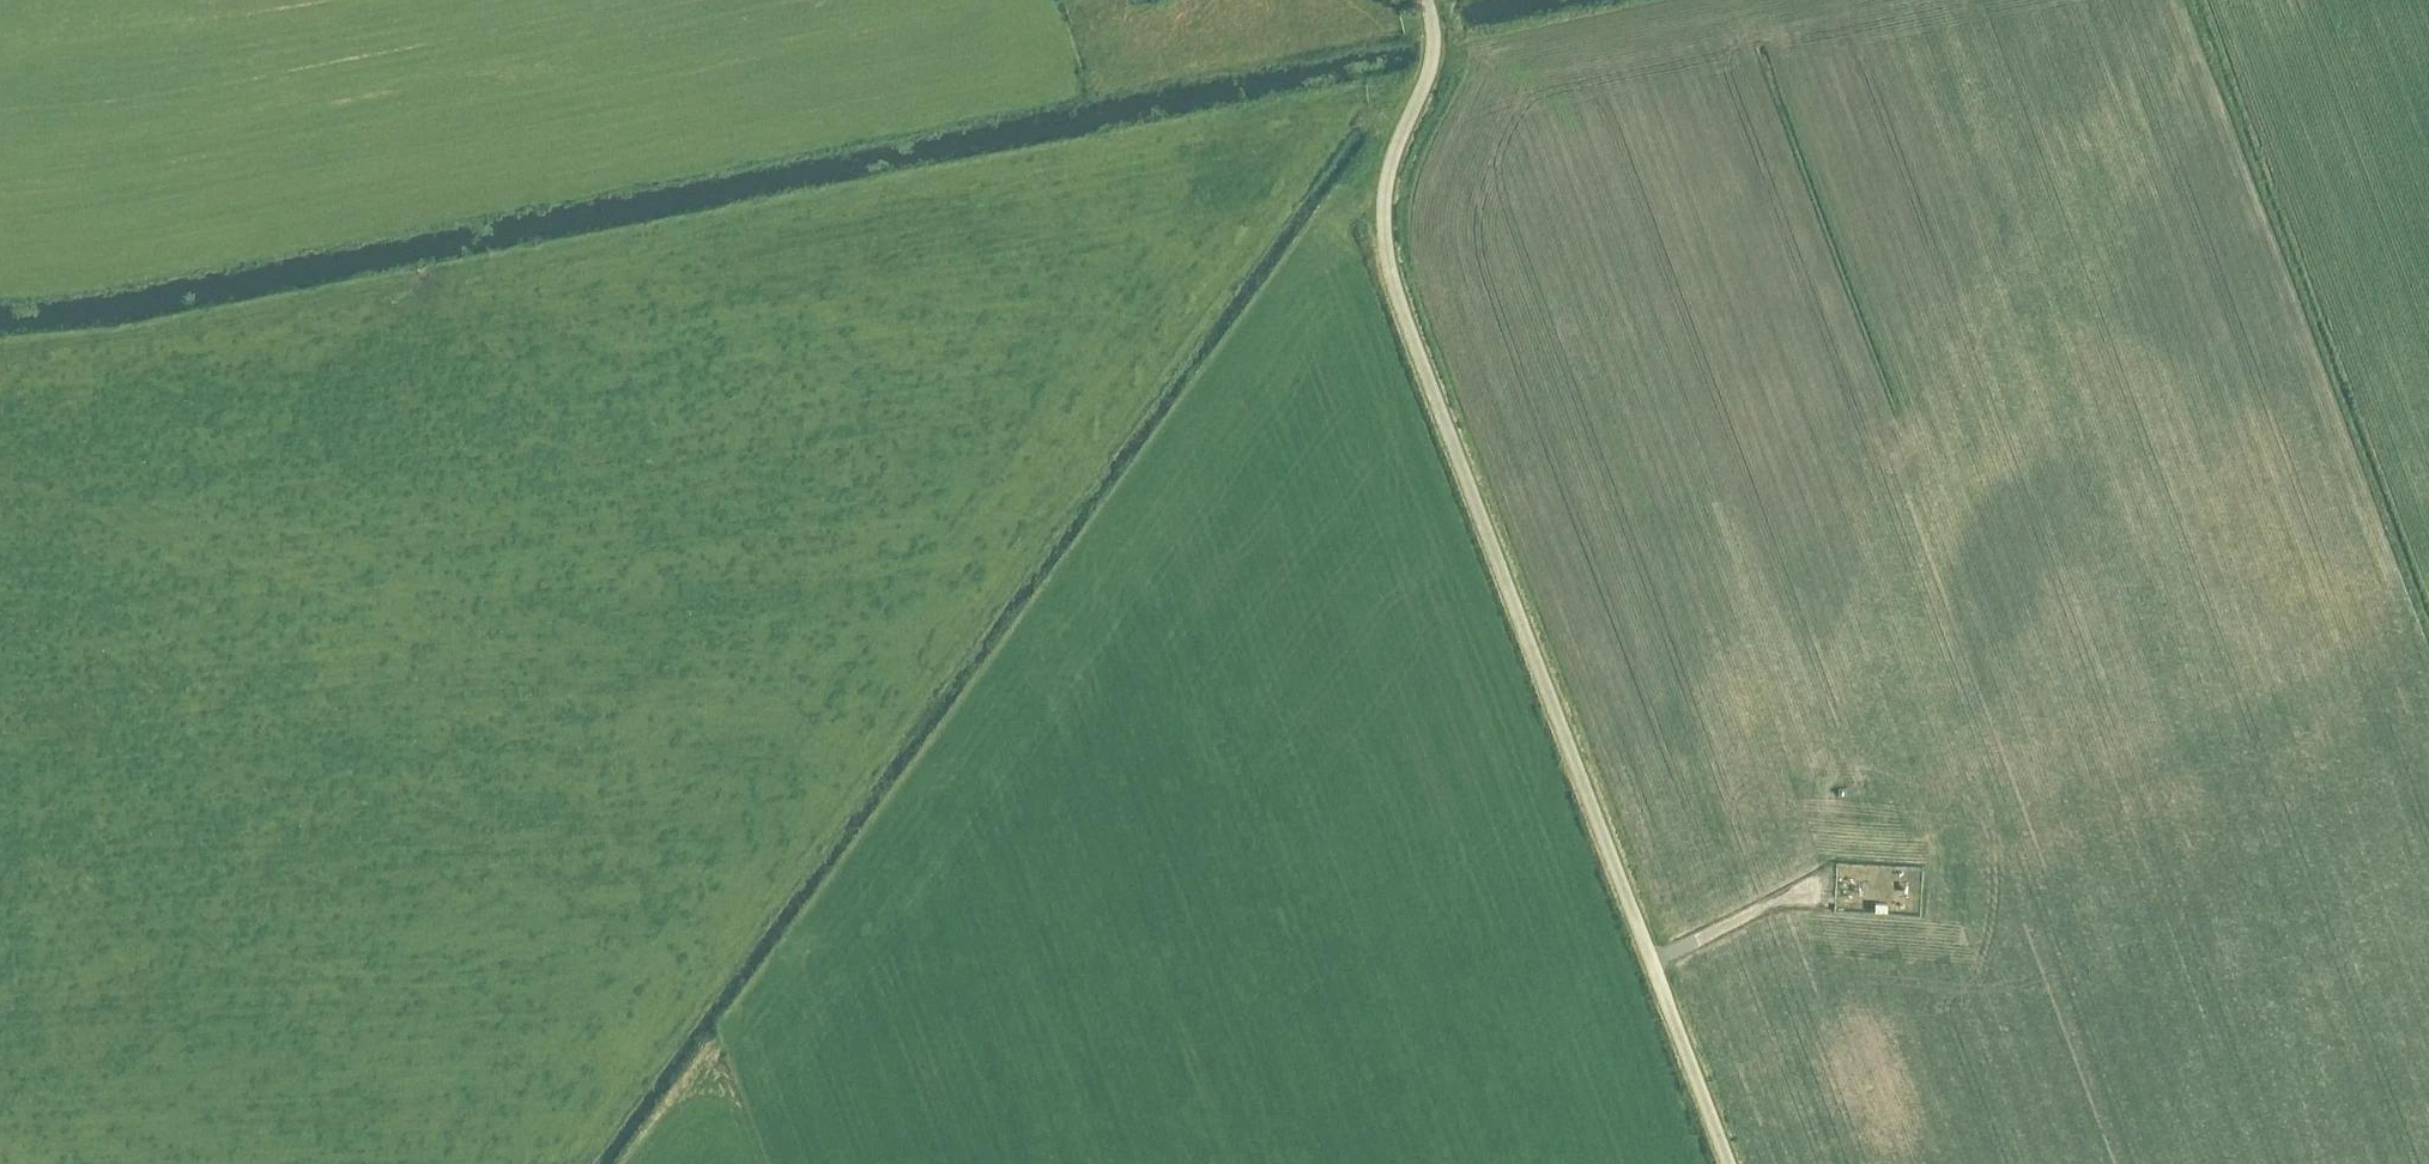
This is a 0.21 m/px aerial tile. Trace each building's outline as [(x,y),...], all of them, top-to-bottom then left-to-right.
[(1887,905),(1875,904),(1874,913),(1887,913),(1887,905)]
